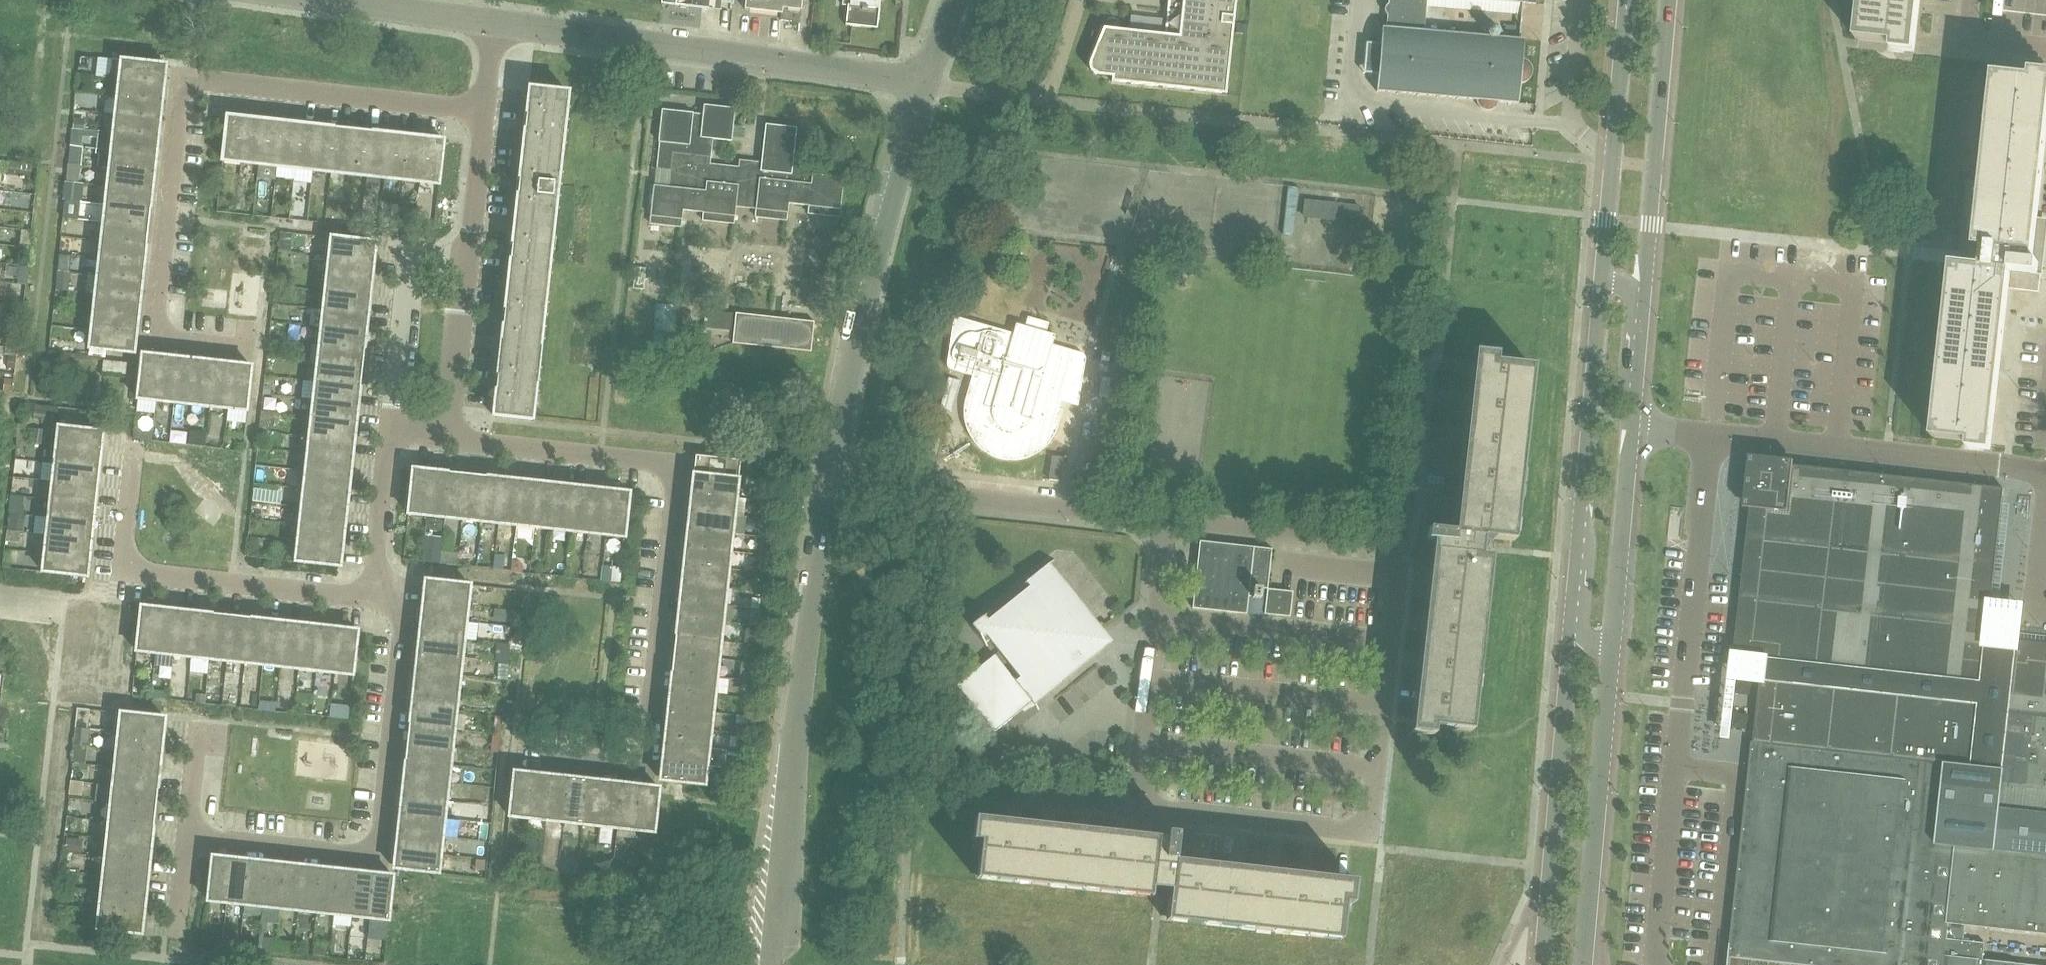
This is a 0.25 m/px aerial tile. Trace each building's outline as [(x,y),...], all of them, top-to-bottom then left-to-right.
[(723,0),(662,0),(662,3),(722,9),(723,0)] [(745,9),(781,13),(781,20),(801,22),(803,0),(746,0),(745,9)] [(846,25),(878,29),(881,0),(848,0),(846,25)] [(1090,62),(1089,63),(1089,65),(1089,66),(1089,68),(1090,68),(1091,70),(1092,72),(1093,73),(1095,74),(1096,75),(1097,75),(1112,77),(1112,82),(1226,94),(1227,89),(1226,89),(1236,0),(1169,0),(1165,35),(1104,28),(1090,62)] [(1428,0),(1389,0),(1387,26),(1383,26),(1382,43),(1366,42),(1364,72),(1379,73),(1378,91),(1477,99),(1478,101),(1478,102),(1479,104),(1480,106),(1481,107),(1482,108),(1484,109),(1485,109),(1487,110),(1489,110),(1490,110),(1492,109),(1494,109),(1495,108),(1496,107),(1498,105),(1498,104),(1499,102),(1499,101),(1518,102),(1520,81),(1522,81),(1524,81),(1525,81),(1527,80),(1529,79),(1529,78),(1531,76),(1532,74),(1533,71),(1533,69),(1532,67),(1532,66),(1531,65),(1530,63),(1529,61),(1527,60),(1525,60),(1522,59),(1524,39),(1505,37),(1505,35),(1504,32),(1502,29),(1499,26),(1496,25),(1492,25),(1489,26),(1486,28),(1483,31),(1482,34),(1425,31),(1428,0)] [(1859,40),(1909,45),(1914,0),(1864,0),(1859,40)] [(162,83),(165,64),(124,60),(112,59),(110,78),(122,79),(162,83)] [(1976,265),(1955,263),(1936,436),(1986,442),(2003,287),(2039,291),(2042,272),(2038,272),(2039,262),(2033,261),(2035,251),(2037,250),(2039,248),(2041,246),(2042,244),(2044,242),(2044,239),(2044,237),(2044,234),(2043,232),(2042,229),(2040,227),(2037,225),(2038,218),(2031,217),(2045,82),(2045,78),(1996,72),(1978,247),(1985,248),(1983,266),(1976,265)] [(160,101),(162,83),(122,79),(120,97),(160,101)] [(530,88),(523,153),(561,157),(568,92),(530,88)] [(159,119),(160,101),(120,97),(118,115),(159,119)] [(757,217),(809,222),(810,213),(840,217),(851,121),(805,116),(803,135),(797,134),(797,128),(766,125),(762,163),(740,160),(739,168),(711,165),(714,139),(732,141),(736,109),(705,106),(704,114),(663,110),(659,142),(660,142),(657,168),(658,168),(655,186),(655,185),(651,223),(682,227),(684,210),(704,212),(703,220),(756,226),(757,217)] [(118,115),(116,133),(157,137),(159,119),(118,115)] [(87,120),(75,119),(74,130),(86,131),(87,120)] [(223,159),(241,161),(246,120),(228,119),(223,159)] [(241,161),(259,163),(264,122),(246,120),(241,161)] [(264,122),(259,163),(277,165),(282,124),(264,122)] [(277,165),(295,167),(300,126),(282,124),(277,165)] [(295,167),(313,169),(318,128),(300,126),(295,167)] [(331,171),(336,130),(318,128),(313,169),(331,171)] [(331,171),(349,173),(354,132),(336,130),(331,171)] [(114,151),(155,155),(157,137),(116,133),(99,131),(98,138),(97,149),(102,149),(114,151)] [(372,134),(354,132),(349,173),(367,174),(372,134)] [(367,174),(385,176),(390,136),(372,134),(367,174)] [(73,136),(72,146),(84,147),(85,138),(73,136)] [(390,136),(385,176),(403,178),(408,138),(390,136)] [(403,178),(421,180),(426,140),(408,138),(403,178)] [(444,142),(426,140),(421,180),(440,182),(444,142)] [(81,165),(82,165),(83,153),(84,147),(72,146),(72,151),(71,154),(71,157),(70,164),(81,165)] [(153,173),(155,155),(114,151),(102,149),(101,155),(100,167),(107,168),(112,169),(153,173)] [(523,153),(516,219),(554,223),(561,157),(523,153)] [(70,164),(68,182),(79,183),(81,165),(70,164)] [(151,191),(153,173),(112,169),(107,168),(105,186),(110,186),(151,191)] [(1966,180),(1959,245),(1976,247),(1984,182),(1966,180)] [(67,194),(66,200),(80,201),(83,202),(85,184),(79,183),(68,182),(67,189),(67,194)] [(151,191),(110,186),(108,205),(149,209),(151,191)] [(80,201),(66,200),(66,204),(65,210),(64,218),(78,219),(80,201)] [(147,227),(149,209),(108,205),(107,222),(147,227)] [(509,284),(547,288),(554,223),(516,219),(509,284)] [(105,240),(145,244),(147,227),(107,222),(105,240)] [(32,230),(22,229),(20,246),(30,247),(32,230)] [(374,241),(334,237),(332,255),(372,259),(374,241)] [(143,262),(145,244),(105,240),(103,258),(143,262)] [(370,277),(372,259),(332,255),(330,273),(370,277)] [(141,280),(143,262),(103,258),(101,276),(141,280)] [(637,267),(634,288),(645,289),(648,268),(637,267)] [(58,271),(56,289),(69,291),(71,273),(58,271)] [(370,277),(330,273),(328,291),(368,295),(370,277)] [(139,298),(141,280),(101,276),(99,294),(139,298)] [(509,284),(502,349),(540,354),(547,288),(509,284)] [(366,313),(368,295),(328,291),(326,309),(366,313)] [(99,294),(97,312),(137,316),(139,298),(99,294)] [(6,301),(5,314),(22,316),(24,303),(6,301)] [(366,313),(326,309),(324,327),(364,332),(366,313)] [(135,334),(137,316),(97,312),(95,330),(135,334)] [(725,312),(722,339),(733,340),(736,313),(725,312)] [(815,323),(736,313),(733,340),(733,343),(811,352),(815,323)] [(950,370),(972,377),(965,402),(965,408),(964,412),(964,416),(965,420),(966,425),(967,429),(970,435),(972,439),(974,441),(975,443),(978,447),(982,450),(985,453),(988,454),(991,456),(994,457),(998,458),(1002,459),(1006,460),(1009,460),(1015,459),(1019,459),(1022,458),(1025,457),(1031,454),(1033,453),(1038,449),(1041,447),(1044,444),(1046,442),(1050,436),(1052,433),(1053,430),(1054,427),(1055,424),(1076,352),(1052,345),(1055,335),(1046,332),(1049,323),(1028,317),(1025,326),(1016,324),(1013,333),(954,316),(947,364),(947,367),(948,369),(949,370),(950,370)] [(13,321),(12,333),(20,334),(21,322),(13,321)] [(362,350),(364,332),(324,327),(322,345),(362,350)] [(95,330),(93,348),(133,353),(135,334),(95,330)] [(18,356),(19,341),(7,340),(5,354),(10,355),(18,356)] [(320,363),(360,368),(362,350),(322,345),(320,363)] [(540,354),(502,349),(495,415),(533,420),(540,354)] [(10,355),(9,368),(17,369),(18,356),(10,355)] [(1472,355),(1470,372),(1454,515),(1425,512),(1423,531),(1426,531),(1425,539),(1424,538),(1414,556),(1430,565),(1411,732),(1422,733),(1423,726),(1468,731),(1487,557),(1480,556),(1482,538),(1510,541),(1529,367),(1484,362),(1485,356),(1472,355)] [(143,356),(138,396),(157,398),(161,358),(143,356)] [(179,360),(161,358),(157,398),(175,400),(179,360)] [(127,373),(128,362),(104,360),(103,371),(127,373)] [(179,360),(175,400),(193,402),(197,362),(179,360)] [(216,364),(197,362),(193,402),(211,404),(216,364)] [(358,386),(360,368),(320,363),(318,381),(358,386)] [(234,366),(216,364),(211,404),(229,406),(234,366)] [(234,366),(229,406),(249,408),(253,368),(234,366)] [(948,377),(940,407),(940,408),(952,411),(961,381),(949,377),(948,377)] [(356,404),(358,386),(318,381),(306,380),(304,398),(317,399),(356,404)] [(356,404),(317,399),(315,417),(355,422),(356,404)] [(353,440),(355,422),(315,417),(313,435),(353,440)] [(20,423),(18,442),(26,443),(28,424),(20,423)] [(62,426),(60,445),(100,449),(102,431),(62,426)] [(47,430),(31,428),(30,442),(46,444),(47,430)] [(135,428),(134,439),(145,440),(152,441),(153,429),(135,428)] [(313,435),(311,453),(351,458),(353,440),(313,435)] [(100,449),(60,445),(58,463),(98,467),(100,449)] [(711,458),(702,457),(698,456),(695,492),(735,497),(739,461),(726,459),(724,449),(726,449),(727,448),(727,447),(724,448),(722,448),(719,448),(717,448),(715,447),(714,446),(713,446),(712,447),(715,448),(711,458)] [(349,476),(351,458),(311,453),(309,472),(349,476)] [(2016,641),(2015,648),(1999,646),(1987,645),(2003,504),(2004,488),(1794,465),(1756,461),(1751,507),(1735,651),(1734,656),(1766,660),(1764,678),(1761,678),(1761,683),(1754,742),(1753,742),(1729,964),(2034,964),(2024,964),(2024,962),(2021,962),(2021,963),(1985,959),(1987,942),(1964,939),(1966,923),(1968,924),(1988,926),(2007,928),(2026,930),(2045,932),(2045,644),(2016,641)] [(58,463),(56,481),(96,485),(98,467),(58,463)] [(431,473),(413,471),(409,512),(427,514),(431,473)] [(309,472),(307,490),(347,494),(349,476),(309,472)] [(449,475),(431,473),(427,514),(445,515),(449,475)] [(467,477),(449,475),(445,515),(463,517),(467,477)] [(467,477),(463,517),(481,519),(486,479),(467,477)] [(504,481),(486,479),(481,519),(499,521),(504,481)] [(94,503),(96,485),(56,481),(54,499),(94,503)] [(522,483),(504,481),(499,521),(518,523),(522,483)] [(536,525),(540,484),(522,483),(518,523),(516,537),(533,539),(535,525),(536,525)] [(558,486),(540,484),(536,525),(554,527),(558,486)] [(576,488),(558,486),(554,527),(572,529),(576,488)] [(572,529),(590,531),(594,490),(576,488),(572,529)] [(345,512),(347,494),(307,490),(305,508),(345,512)] [(612,492),(594,490),(590,531),(608,533),(612,492)] [(626,535),(631,494),(612,492),(608,533),(626,535)] [(733,515),(735,497),(695,492),(693,510),(733,515)] [(54,499),(52,517),(92,522),(94,503),(54,499)] [(345,512),(305,508),(303,526),(343,530),(345,512)] [(731,532),(733,515),(693,510),(691,528),(731,532)] [(90,540),(92,522),(52,517),(50,535),(90,540)] [(757,531),(769,532),(770,519),(759,517),(757,531)] [(341,548),(343,530),(303,526),(301,544),(341,548)] [(691,528),(689,546),(729,550),(731,532),(691,528)] [(50,535),(48,554),(88,558),(90,540),(50,535)] [(425,539),(424,549),(423,561),(439,563),(440,559),(441,551),(442,540),(425,539)] [(1247,615),(1266,617),(1266,615),(1280,616),(1292,617),(1294,598),(1294,593),(1283,592),(1269,590),(1270,582),(1271,569),(1272,561),(1273,553),(1273,551),(1221,545),(1200,542),(1198,565),(1193,609),(1247,615)] [(339,566),(341,548),(301,544),(299,562),(339,566)] [(727,568),(729,550),(689,546),(687,564),(727,568)] [(440,559),(439,563),(458,565),(459,553),(441,551),(440,559)] [(46,572),(86,576),(88,558),(48,554),(46,572)] [(513,560),(512,570),(523,571),(524,566),(520,560),(513,560)] [(685,582),(725,586),(727,568),(687,564),(685,582)] [(603,565),(601,581),(621,583),(622,568),(603,565)] [(994,655),(957,685),(994,732),(1021,710),(1032,702),(1107,641),(1050,569),(1047,565),(1025,582),(1029,587),(992,616),(989,612),(971,626),(985,644),(990,640),(1019,677),(1015,681),(994,655)] [(428,580),(426,598),(467,602),(469,584),(428,580)] [(723,604),(725,586),(685,582),(683,600),(723,604)] [(465,620),(467,602),(426,598),(424,616),(465,620)] [(722,622),(723,604),(683,600),(681,617),(722,622)] [(494,607),(493,620),(508,621),(509,608),(494,607)] [(137,649),(155,651),(160,610),(142,608),(137,649)] [(178,612),(160,610),(155,651),(173,653),(178,612)] [(173,653),(191,655),(196,614),(178,612),(173,653)] [(214,616),(196,614),(191,655),(209,657),(214,616)] [(209,657),(228,658),(232,618),(214,616),(209,657)] [(424,616),(422,634),(463,638),(465,620),(424,616)] [(720,640),(722,622),(681,617),(679,635),(720,640)] [(228,658),(246,660),(250,620),(232,618),(228,658)] [(246,660),(264,662),(268,622),(250,620),(246,660)] [(282,664),(286,624),(268,622),(264,662),(282,664)] [(282,664),(300,666),(304,626),(286,624),(282,664)] [(322,628),(304,626),(300,666),(318,668),(322,628)] [(318,668),(336,670),(341,630),(322,628),(318,668)] [(354,672),(359,632),(341,630),(336,670),(354,672)] [(461,656),(463,638),(422,634),(421,652),(461,656)] [(679,635),(677,653),(718,658),(720,640),(679,635)] [(459,674),(461,656),(421,652),(419,670),(459,674)] [(716,676),(718,658),(677,653),(675,671),(716,676)] [(457,692),(459,674),(419,670),(417,688),(457,692)] [(714,693),(716,676),(675,671),(673,689),(714,693)] [(417,688),(415,706),(455,711),(457,692),(417,688)] [(714,693),(673,689),(672,707),(712,711),(714,693)] [(195,692),(194,700),(205,701),(206,693),(195,692)] [(453,729),(455,711),(415,706),(413,724),(453,729)] [(710,729),(712,711),(672,707),(670,725),(710,729)] [(123,712),(121,730),(162,735),(164,716),(123,712)] [(495,723),(494,733),(501,734),(502,724),(495,723)] [(451,747),(453,729),(413,724),(411,742),(451,747)] [(708,747),(710,729),(670,725),(668,743),(708,747)] [(160,753),(162,735),(121,730),(119,748),(160,753)] [(494,733),(493,743),(500,744),(501,734),(494,733)] [(409,760),(449,765),(451,747),(411,742),(409,760)] [(668,743),(666,761),(706,765),(708,747),(668,743)] [(119,748),(117,766),(158,771),(160,753),(119,748)] [(447,783),(449,765),(409,760),(407,778),(447,783)] [(704,785),(706,765),(666,761),(664,780),(704,785)] [(117,766),(116,784),(156,788),(158,771),(117,766)] [(510,814),(529,816),(533,776),(514,774),(510,814)] [(529,816),(547,817),(551,778),(533,776),(529,816)] [(445,801),(447,783),(407,778),(405,796),(445,801)] [(551,778),(547,817),(565,819),(569,780),(551,778)] [(70,779),(68,795),(82,796),(84,781),(70,779)] [(565,819),(583,821),(587,782),(569,780),(565,819)] [(583,821),(601,823),(605,783),(587,782),(583,821)] [(619,825),(623,785),(605,783),(601,823),(619,825)] [(114,802),(154,806),(156,788),(116,784),(114,802)] [(619,825),(636,827),(641,787),(623,785),(619,825)] [(656,829),(660,789),(641,787),(636,827),(656,829)] [(405,796),(403,814),(443,819),(445,801),(405,796)] [(114,802),(112,821),(152,825),(154,806),(114,802)] [(441,837),(443,819),(403,814),(401,832),(441,837)] [(1177,833),(1175,833),(1173,831),(1171,829),(1169,828),(1167,827),(1164,826),(1162,825),(1159,824),(1157,824),(1154,824),(1150,825),(1152,829),(1150,830),(1148,831),(1146,832),(1145,834),(1144,835),(1143,837),(979,819),(977,830),(982,830),(978,874),(1152,893),(1153,886),(1170,888),(1167,916),(1341,936),(1346,892),(1351,893),(1352,881),(1194,863),(1197,832),(1177,830),(1177,833)] [(112,821),(110,839),(150,843),(152,825),(112,821)] [(401,832),(399,850),(439,855),(441,837),(401,832)] [(83,840),(67,838),(65,850),(82,852),(83,840)] [(150,843),(110,839),(108,857),(148,861),(150,843)] [(437,873),(439,855),(399,850),(397,868),(437,873)] [(108,857),(106,874),(146,878),(148,861),(108,857)] [(209,899),(228,901),(232,861),(213,859),(209,899)] [(486,861),(476,860),(475,871),(485,872),(486,861)] [(250,862),(232,861),(228,901),(246,902),(250,862)] [(246,902),(263,904),(267,864),(250,862),(246,902)] [(281,911),(281,906),(285,866),(267,864),(263,904),(263,909),(260,932),(265,932),(267,932),(268,924),(280,925),(281,911)] [(300,908),(304,868),(285,866),(281,906),(300,908)] [(317,910),(322,870),(304,868),(300,908),(317,910)] [(317,910),(335,912),(340,872),(322,870),(317,910)] [(631,870),(631,878),(637,879),(643,879),(644,871),(638,871),(631,870)] [(358,874),(346,873),(340,872),(335,912),(353,914),(358,874)] [(106,874),(104,892),(145,896),(146,878),(106,874)] [(353,914),(371,916),(375,876),(358,874),(353,914)] [(371,916),(389,918),(394,878),(375,876),(371,916)] [(104,892),(102,909),(143,914),(145,896),(104,892)] [(143,914),(102,909),(100,929),(141,933),(143,914)] [(243,934),(242,946),(255,947),(256,935),(243,934)] [(240,936),(229,935),(228,946),(238,947),(240,936)] [(276,951),(277,940),(264,938),(263,950),(276,951)]
